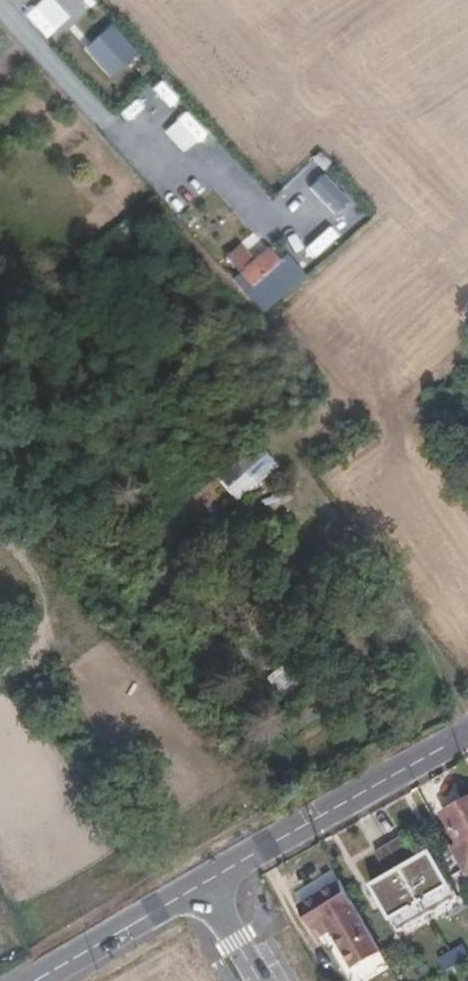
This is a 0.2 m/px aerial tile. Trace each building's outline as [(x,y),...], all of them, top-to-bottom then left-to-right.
[(138,58),(112,26),(84,51),(115,80),(138,58)] [(320,153),(312,159),(323,171),(331,164),(320,153)] [(350,203),(324,177),(313,186),(338,214),(350,203)] [(252,257),(242,243),(223,261),(252,289),(282,263),(266,245),(252,257)] [(289,427),(283,420),(273,426),(280,434),(289,427)] [(361,433),(354,423),(344,430),(350,440),(361,433)] [(267,467),(254,451),(231,470),(244,487),(267,467)] [(259,521),(250,528),(257,538),(267,530),(259,521)] [(460,844),(467,840),(467,799),(443,813),(460,844)] [(440,845),(383,875),(408,923),(465,892),(440,845)] [(326,923),(327,926),(356,909),(339,881),(299,905),(314,930),(326,923)] [(356,909),(327,926),(353,968),(380,952),(356,909)]
